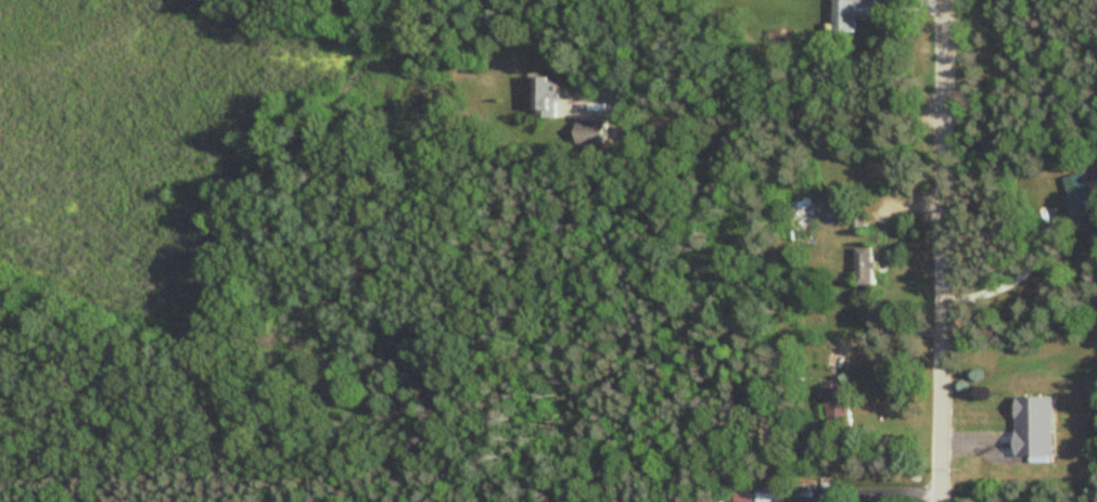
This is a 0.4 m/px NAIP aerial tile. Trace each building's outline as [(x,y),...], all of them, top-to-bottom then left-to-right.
[(857,19),(875,19),(875,0),(835,0),(835,34),(857,34),(857,19)] [(537,119),(560,119),(560,82),(551,82),(551,77),(537,77),(537,119)] [(609,124),(579,124),(579,145),(609,145),(609,124)] [(1074,220),(1095,214),(1084,174),(1063,180),(1074,220)] [(856,286),(874,286),(874,249),(856,249),(856,286)] [(851,426),(842,383),(821,387),(829,430),(851,426)] [(1026,388),(1026,430),(1048,430),(1048,388),(1026,388)] [(733,501),(782,501),(782,484),(733,484),(733,501)]
